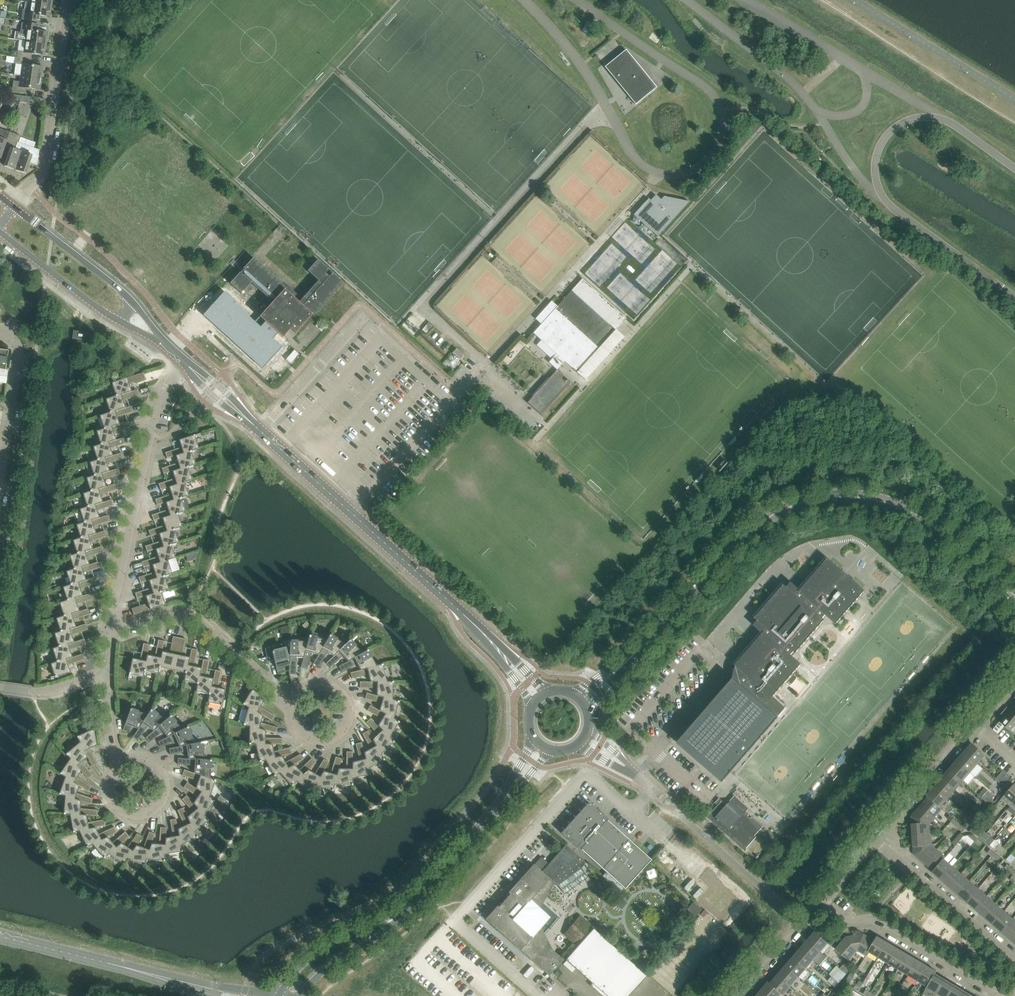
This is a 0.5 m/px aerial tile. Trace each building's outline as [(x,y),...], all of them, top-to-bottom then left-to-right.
[(23,9),(22,19),(36,21),(40,21),(41,15),(50,17),(52,5),(31,2),(26,2),(25,10),(23,9)] [(16,32),(15,39),(19,40),(25,41),(46,44),(48,32),(39,31),(40,25),(36,25),(22,23),(20,33),(16,32)] [(18,51),(17,57),(31,59),(32,53),(45,55),(46,44),(25,41),(24,51),(18,51)] [(626,50),(626,49),(604,67),(605,67),(606,66),(636,103),(635,104),(635,105),(656,87),(655,88),(625,51),(626,50)] [(14,74),(21,75),(42,78),(43,67),(30,65),(31,59),(17,57),(15,57),(14,63),(16,64),(14,74)] [(40,89),(42,78),(21,75),(20,82),(13,81),(12,92),(26,94),(27,88),(40,89)] [(30,103),(44,105),(45,99),(31,97),(30,103)] [(0,158),(1,159),(3,153),(2,153),(7,139),(9,132),(0,129),(0,158)] [(2,153),(3,153),(8,155),(4,166),(15,170),(24,144),(18,142),(20,136),(9,132),(7,139),(2,153)] [(24,144),(15,170),(26,174),(30,162),(37,165),(40,150),(24,144)] [(657,237),(659,235),(659,234),(689,202),(664,196),(661,200),(656,195),(651,200),(648,198),(647,198),(650,201),(647,204),(647,205),(643,209),(642,209),(642,210),(638,214),(638,215),(643,219),(643,220),(648,224),(648,225),(649,224),(654,229),(659,234),(657,236),(657,237)] [(253,257),(252,259),(243,268),(243,269),(247,272),(243,275),(240,272),(230,283),(241,294),(251,282),(272,302),(272,303),(264,312),(259,317),(278,333),(282,338),(291,329),(295,333),(312,314),(314,316),(343,283),(318,260),(307,271),(318,281),(299,302),(285,289),(286,288),(253,257)] [(557,306),(552,301),(551,301),(535,319),(541,324),(533,333),(556,354),(554,356),(562,363),(564,361),(577,373),(626,319),(626,318),(582,278),(557,306)] [(226,289),(204,313),(263,368),(283,346),(274,338),(278,333),(259,317),(256,320),(235,302),(237,300),(226,289)] [(429,322),(422,330),(426,333),(433,325),(429,322)] [(88,333),(81,332),(77,331),(74,330),(72,338),(87,340),(88,333)] [(456,348),(452,353),(460,359),(464,355),(456,348)] [(7,376),(8,370),(6,370),(8,350),(0,349),(0,375),(7,376)] [(526,385),(538,372),(521,355),(508,368),(526,385)] [(532,397),(527,403),(541,415),(571,382),(567,379),(565,382),(561,378),(563,375),(557,370),(549,378),(548,377),(545,381),(546,382),(536,393),(535,392),(532,395),(531,396),(532,397)] [(140,373),(112,383),(116,396),(132,391),(129,384),(146,379),(144,372),(140,373)] [(138,389),(132,391),(116,396),(106,399),(110,412),(126,408),(123,401),(140,395),(138,389)] [(105,429),(120,424),(117,417),(134,412),(132,406),(126,408),(110,412),(100,415),(105,429)] [(128,421),(120,424),(105,429),(97,431),(101,444),(116,440),(114,433),(130,427),(128,421)] [(176,456),(191,451),(199,449),(194,435),(179,440),(181,447),(165,452),(167,458),(176,456)] [(125,437),(116,440),(101,444),(93,447),(97,460),(113,455),(111,448),(127,443),(125,437)] [(173,471),(188,467),(196,464),(191,451),(176,456),(178,463),(162,468),(164,474),(173,471)] [(122,452),(113,455),(97,460),(90,462),(94,475),(110,471),(107,464),(124,459),(122,452)] [(169,487),(185,482),(192,480),(188,467),(173,471),(175,478),(158,484),(160,490),(169,487)] [(118,468),(110,471),(94,475),(87,478),(91,491),(106,486),(104,479),(120,474),(118,468)] [(166,502),(181,498),(189,495),(185,482),(169,487),(171,494),(155,499),(157,505),(166,502)] [(115,484),(106,486),(91,491),(83,493),(87,506),(103,502),(101,495),(117,490),(115,484)] [(162,518),(178,513),(186,511),(181,498),(166,502),(168,509),(152,515),(154,521),(162,518)] [(112,499),(103,502),(87,506),(80,509),(84,522),(100,518),(97,511),(114,505),(112,499)] [(159,534),(175,529),(182,527),(178,513),(162,518),(165,525),(148,530),(150,536),(159,534)] [(108,515),(100,518),(84,522),(76,524),(81,538),(96,533),(94,526),(110,521),(108,515)] [(156,549),(171,545),(179,542),(175,529),(159,534),(161,541),(145,546),(147,552),(156,549)] [(105,530),(96,533),(81,538),(73,540),(77,553),(93,549),(91,542),(107,536),(105,530)] [(152,565),(168,560),(175,558),(171,545),(156,549),(158,556),(142,562),(144,568),(152,565)] [(102,546),(93,549),(77,553),(69,556),(74,569),(89,564),(87,557),(104,552),(102,546)] [(733,677),(734,678),(678,743),(723,782),(779,717),(778,717),(786,708),(773,696),(802,664),(791,655),(794,651),(796,653),(825,620),(823,618),(826,615),(836,624),(865,590),(828,558),(800,590),(791,582),(787,587),(784,584),(755,618),(758,620),(754,625),(763,633),(735,665),(737,666),(735,668),(734,668),(733,669),(732,669),(731,670),(732,670),(731,674),(731,675),(732,676),(733,677)] [(149,580),(165,576),(172,573),(168,560),(152,565),(155,572),(138,577),(140,583),(149,580)] [(98,562),(89,564),(74,569),(66,571),(71,584),(86,580),(84,573),(100,568),(98,562)] [(146,596),(161,592),(169,589),(165,576),(149,580),(151,587),(135,593),(137,599),(146,596)] [(95,577),(86,580),(71,584),(63,587),(67,600),(83,596),(80,589),(97,583),(95,577)] [(134,615),(165,605),(161,592),(146,596),(148,603),(132,608),(134,615)] [(92,593),(83,596),(67,600),(60,602),(64,615),(79,611),(77,604),(93,599),(92,593)] [(88,608),(79,611),(64,615),(56,618),(60,631),(76,627),(74,620),(90,614),(88,608)] [(86,623),(76,627),(60,631),(54,633),(59,646),(74,642),(72,635),(88,630),(86,623)] [(312,653),(318,655),(327,640),(309,635),(308,641),(303,657),(301,667),(307,669),(312,653)] [(328,652),(334,656),(345,644),(330,635),(327,640),(318,655),(313,664),(319,667),(328,652)] [(162,651),(159,667),(172,670),(180,637),(173,636),(169,653),(162,651)] [(180,637),(172,670),(186,673),(190,657),(182,656),(186,639),(180,637)] [(84,639),(74,642),(59,646),(52,648),(57,661),(72,657),(70,650),(86,645),(84,639)] [(147,655),(145,671),(158,674),(159,667),(162,651),(164,641),(158,640),(155,656),(147,655)] [(345,644),(334,656),(326,663),(331,668),(343,656),(348,661),(362,653),(350,640),(345,644)] [(290,647),(290,664),(290,674),(296,674),(296,657),(303,657),(308,641),(290,641),(290,642),(290,647)] [(283,665),(290,664),(290,647),(289,642),(271,647),(265,649),(269,664),(269,661),(274,659),(278,673),(284,672),(283,665)] [(129,674),(143,677),(145,671),(147,655),(150,644),(143,643),(140,660),(132,658),(129,674)] [(190,657),(186,673),(184,681),(197,684),(201,668),(194,666),(198,650),(192,648),(190,657)] [(357,663),(360,670),(376,665),(368,650),(362,653),(348,661),(339,666),(342,672),(357,663)] [(83,654),(72,657),(57,661),(51,663),(55,677),(71,672),(68,665),(85,660),(83,654)] [(201,668),(197,684),(196,691),(209,694),(213,679),(206,677),(210,660),(203,659),(201,668)] [(376,665),(360,670),(350,672),(352,678),(368,674),(370,681),(387,681),(383,664),(376,665)] [(213,679),(209,694),(208,702),(222,705),(225,689),(218,688),(221,671),(215,670),(213,679)] [(377,688),(377,695),(393,699),(393,681),(387,681),(370,681),(360,681),(360,688),(377,688)] [(248,707),(263,716),(272,721),(275,715),(261,706),(264,700),(247,682),(247,683),(248,683),(252,688),(243,704),(248,707)] [(381,703),(379,710),(394,718),(399,701),(393,699),(377,695),(367,692),(365,698),(381,703)] [(138,729),(147,714),(131,709),(132,705),(126,702),(121,717),(122,714),(128,716),(123,730),(129,732),(132,726),(138,729)] [(394,718),(379,710),(370,705),(367,710),(382,719),(378,725),(390,737),(399,722),(394,718)] [(1004,710),(1014,720),(1014,706),(1014,705),(1010,709),(1007,706),(1004,710)] [(261,722),(263,716),(248,707),(243,725),(249,726),(266,730),(276,733),(277,727),(261,722)] [(154,731),(165,719),(151,709),(147,715),(147,714),(138,729),(132,737),(138,741),(148,727),(154,731)] [(1000,722),(993,729),(998,733),(1005,726),(1014,734),(1014,733),(1014,720),(1004,710),(1000,714),(1004,717),(1000,721),(999,721),(1000,722)] [(167,737),(182,729),(171,716),(166,720),(165,719),(154,731),(146,738),(150,742),(163,731),(167,737)] [(378,735),(373,740),(381,754),(394,742),(390,737),(378,725),(371,718),(366,722),(378,735)] [(255,744),(272,744),(283,744),(283,738),(265,738),(266,730),(249,726),(249,744),(255,744)] [(179,746),(195,742),(188,727),(182,729),(167,737),(158,741),(161,747),(176,740),(179,746)] [(77,736),(80,742),(88,757),(92,766),(98,764),(91,748),(97,745),(94,728),(77,736)] [(370,749),(364,752),(369,768),(384,759),(381,754),(373,740),(368,730),(362,734),(370,749)] [(82,762),(88,757),(80,742),(66,754),(70,759),(81,771),(88,779),(93,775),(82,762)] [(188,759),(205,759),(202,742),(196,743),(195,742),(179,746),(169,748),(170,754),(187,751),(188,759)] [(369,768),(364,752),(362,742),(355,743),(359,760),(353,762),(353,779),(370,774),(369,768)] [(964,752),(973,760),(978,764),(985,755),(972,743),(964,752)] [(274,751),(272,744),(255,744),(260,762),(266,760),(282,756),(292,753),(290,747),(274,751)] [(346,769),(339,768),(335,785),(353,785),(353,779),(353,762),(353,751),(346,751),(346,769)] [(964,752),(957,761),(970,772),(973,769),(978,764),(973,760),(964,752)] [(280,773),(294,765),(303,759),(300,754),(285,762),(282,756),(266,760),(274,776),(280,773)] [(335,785),(339,768),(342,758),(335,756),(331,773),(324,771),(316,786),(333,791),(335,785)] [(194,773),(210,778),(211,760),(205,759),(188,759),(178,758),(178,764),(195,765),(194,773)] [(299,770),(294,765),(280,773),(292,786),(297,782),(309,770),(316,762),(312,758),(299,770)] [(81,771),(70,759),(60,773),(65,777),(79,786),(88,792),(91,787),(77,777),(81,771)] [(315,773),(309,770),(297,782),(312,791),(316,786),(324,771),(329,762),(324,759),(315,773)] [(957,761),(949,770),(962,781),(970,772),(957,761)] [(196,788),(210,797),(216,780),(210,778),(194,773),(184,769),(182,775),(198,781),(196,788)] [(949,770),(942,778),(955,790),(962,781),(949,770)] [(1014,780),(1007,774),(1000,783),(1003,786),(1006,789),(1014,780)] [(79,786),(65,777),(59,794),(65,796),(81,801),(91,804),(93,798),(77,793),(79,786)] [(934,787),(947,798),(955,790),(942,778),(934,787)] [(194,803),(205,815),(215,800),(210,797),(196,788),(187,782),(184,787),(198,797),(194,803)] [(1010,805),(1014,799),(1014,786),(1013,785),(1002,798),(1010,805)] [(927,796),(928,797),(940,807),(947,798),(934,787),(927,796)] [(187,817),(195,832),(209,820),(205,815),(194,803),(187,795),(182,799),(193,812),(187,817)] [(81,801),(65,796),(64,814),(70,814),(87,815),(97,816),(97,810),(80,808),(81,801)] [(749,814),(746,811),(749,808),(735,796),(730,800),(731,801),(727,805),(719,797),(715,802),(716,804),(718,805),(707,817),(742,848),(745,851),(748,849),(746,848),(757,837),(755,835),(763,827),(752,817),(751,818),(748,816),(749,814)] [(920,806),(933,818),(942,808),(940,807),(928,797),(920,806)] [(588,802),(561,833),(579,849),(581,851),(581,850),(602,868),(606,872),(602,876),(620,893),(624,889),(651,859),(650,859),(628,839),(608,821),(608,820),(607,819),(608,818),(601,812),(600,813),(588,802)] [(912,822),(912,823),(930,822),(933,818),(920,806),(911,816),(912,822)] [(178,829),(182,845),(198,837),(195,832),(187,817),(183,807),(177,810),(185,826),(178,829)] [(87,815),(70,814),(73,832),(79,831),(96,827),(106,825),(105,819),(88,822),(87,815)] [(166,838),(165,854),(183,851),(182,845),(178,829),(176,818),(170,820),(173,836),(166,838)] [(912,823),(913,835),(931,834),(930,822),(912,823)] [(96,827),(79,831),(87,847),(93,844),(108,837),(117,832),(114,827),(99,834),(96,827)] [(152,843),(147,859),(164,861),(165,854),(166,838),(167,827),(160,827),(159,844),(152,843)] [(108,837),(93,844),(104,858),(109,854),(121,843),(129,836),(125,831),(112,842),(108,837)] [(137,845),(128,859),(144,865),(147,859),(152,843),(155,834),(149,831),(143,847),(137,845)] [(121,843),(109,854),(124,864),(128,859),(137,845),(143,837),(137,833),(127,847),(121,843)] [(913,846),(932,845),(931,834),(913,835),(913,846)] [(207,838),(202,842),(206,848),(211,844),(207,838)] [(497,905),(485,919),(532,961),(549,976),(556,968),(563,959),(553,950),(541,926),(545,921),(545,913),(540,909),(554,884),(555,884),(557,885),(558,885),(581,868),(586,863),(566,844),(549,863),(541,856),(536,862),(534,865),(533,865),(508,893),(510,894),(499,907),(497,905)] [(914,854),(923,862),(936,849),(932,845),(913,846),(913,847),(914,854)] [(933,871),(945,857),(936,849),(923,862),(933,871)] [(932,872),(941,879),(952,866),(944,859),(946,857),(945,857),(933,871),(932,872)] [(941,879),(949,887),(961,873),(952,866),(941,879)] [(958,894),(970,881),(961,873),(949,887),(958,894)] [(967,902),(973,895),(978,888),(973,884),(970,881),(958,894),(967,902)] [(978,888),(973,895),(967,902),(973,907),(975,909),(987,896),(978,888)] [(621,908),(626,902),(619,895),(613,901),(621,908)] [(975,909),(984,917),(996,904),(987,896),(975,909)] [(696,915),(701,909),(695,903),(689,909),(696,915)] [(984,917),(993,924),(1004,911),(996,904),(984,917)] [(993,924),(1001,932),(1013,919),(1004,911),(993,924)] [(576,944),(592,927),(580,916),(565,933),(576,944)] [(1010,939),(1014,934),(1014,920),(1013,919),(1001,932),(1010,939)] [(566,959),(592,983),(590,985),(602,995),(628,995),(646,975),(593,928),(566,959)] [(808,940),(821,951),(829,943),(815,931),(808,940)] [(868,951),(875,940),(864,933),(846,936),(836,949),(848,959),(856,950),(866,956),(869,952),(868,951)] [(878,957),(887,942),(877,936),(875,940),(868,951),(869,952),(878,957)] [(808,940),(800,948),(814,960),(820,965),(827,956),(821,951),(808,940)] [(888,963),(897,948),(887,942),(878,957),(888,963)] [(814,960),(800,948),(793,957),(806,968),(814,960)] [(898,969),(907,954),(897,948),(888,963),(898,969)] [(644,961),(651,958),(648,950),(641,953),(644,961)] [(908,975),(917,960),(907,954),(898,969),(908,975)] [(806,968),(793,957),(785,966),(799,977),(806,968)] [(918,981),(927,965),(917,960),(908,975),(918,981)] [(843,964),(840,968),(846,974),(849,971),(850,970),(843,964)] [(927,986),(935,974),(937,971),(927,965),(918,981),(927,986)] [(533,966),(525,974),(531,980),(539,972),(533,966)] [(799,977),(785,966),(778,974),(791,986),(799,977)] [(791,986),(778,974),(770,983),(781,993),(783,995),(791,986)] [(945,979),(935,974),(927,986),(922,994),(926,995),(935,995),(936,994),(945,979)] [(955,985),(945,979),(936,994),(939,995),(948,995),(955,985)] [(770,983),(768,981),(761,990),(768,995),(779,995),(781,993),(770,983)] [(965,991),(955,985),(948,995),(962,995),(965,991)]
